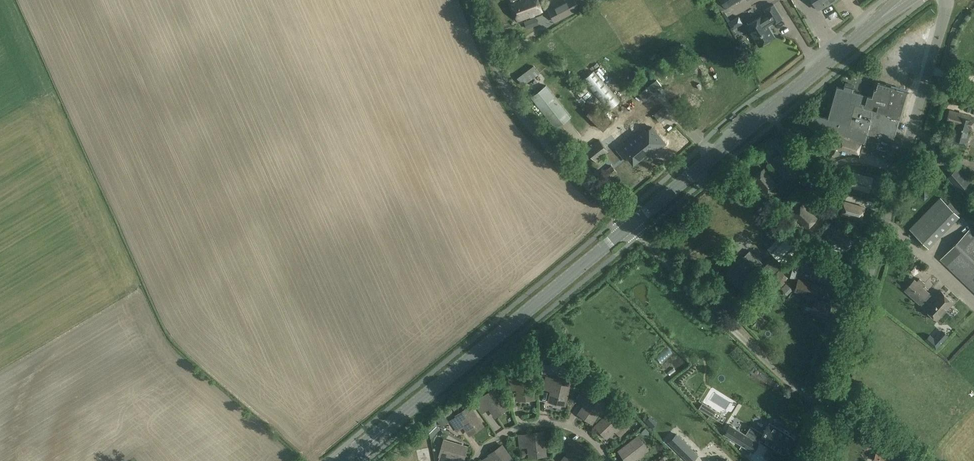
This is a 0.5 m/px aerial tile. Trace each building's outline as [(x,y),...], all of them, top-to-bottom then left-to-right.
[(515,11),(540,2),(539,0),(511,0),(512,1),(515,11)] [(548,9),(555,22),(573,12),(580,9),(575,0),(565,0),(548,9)] [(725,8),(739,0),(721,0),(725,8)] [(831,0),(815,0),(819,8),(827,4),(829,4),(833,2),(831,0)] [(543,11),(540,2),(515,11),(518,20),(543,11)] [(763,15),(748,25),(751,30),(750,32),(753,37),(755,37),(760,45),(775,36),(769,25),(774,22),(774,23),(783,18),(775,4),(766,9),(768,13),(763,16),(763,15)] [(739,16),(729,22),(733,29),(743,22),(739,16)] [(534,65),(517,77),(523,85),(540,73),(534,65)] [(620,102),(617,99),(594,71),(583,80),(609,111),(620,102)] [(845,85),(844,88),(837,86),(828,117),(813,113),(809,126),(863,142),(861,151),(894,161),(900,141),(893,139),(907,91),(891,86),(891,87),(879,83),(876,90),(875,90),(873,97),(853,91),(853,88),(845,85)] [(571,117),(546,85),(532,96),(556,128),(571,117)] [(582,108),(603,130),(612,121),(597,105),(600,102),(593,94),(587,100),(589,102),(582,108)] [(973,112),(973,103),(967,101),(964,110),(973,112)] [(954,125),(949,142),(967,147),(972,132),(973,128),(973,117),(949,109),(945,122),(954,125)] [(635,135),(618,149),(624,157),(627,155),(634,163),(648,151),(651,155),(666,143),(652,127),(647,131),(644,128),(635,135)] [(773,137),(777,142),(783,137),(779,132),(773,137)] [(803,144),(822,159),(831,148),(812,133),(803,144)] [(858,156),(861,142),(842,137),(838,150),(858,156)] [(587,150),(597,163),(602,159),(601,157),(608,151),(600,140),(587,150)] [(799,166),(786,150),(775,159),(788,175),(799,166)] [(617,172),(612,166),(603,173),(608,179),(617,172)] [(849,176),(851,168),(844,166),(842,175),(849,176)] [(947,176),(960,191),(970,182),(957,167),(947,176)] [(777,184),(764,168),(754,177),(766,193),(777,184)] [(873,178),(854,172),(850,185),(869,191),(873,178)] [(941,197),(910,229),(929,248),(960,216),(958,214),(957,213),(948,204),(944,200),(941,197)] [(842,215),(861,221),(865,207),(845,201),(842,215)] [(803,204),(793,214),(792,215),(807,229),(818,218),(803,204)] [(831,237),(847,249),(856,238),(840,226),(831,237)] [(831,231),(825,227),(821,232),(827,236),(831,231)] [(972,227),(941,259),(973,291),(973,229),(972,227)] [(786,228),(767,248),(775,255),(762,269),(770,277),(802,243),(786,228)] [(728,273),(738,283),(753,268),(754,269),(761,262),(750,251),(743,258),(743,257),(728,273)] [(791,262),(788,275),(796,277),(799,264),(791,262)] [(798,278),(794,291),(804,294),(804,296),(809,298),(807,305),(813,307),(811,312),(827,316),(827,314),(828,315),(830,309),(829,309),(830,304),(816,299),(820,285),(798,278)] [(920,278),(917,281),(915,280),(906,290),(920,303),(929,294),(929,293),(923,287),(926,284),(920,278)] [(934,299),(929,294),(920,303),(938,320),(954,302),(941,291),(934,299)] [(930,334),(925,339),(936,349),(949,335),(942,329),(934,338),(930,334)] [(559,356),(560,356),(570,350),(567,345),(556,352),(559,356)] [(583,378),(587,382),(593,377),(589,373),(583,378)] [(534,398),(533,375),(518,376),(519,399),(534,398)] [(550,401),(565,404),(570,382),(556,378),(550,401)] [(496,416),(508,407),(495,388),(483,397),(496,416)] [(580,413),(592,422),(605,403),(593,394),(580,413)] [(698,408),(706,413),(710,407),(702,402),(698,408)] [(483,425),(470,407),(458,415),(471,434),(483,425)] [(597,426),(607,436),(624,420),(613,410),(597,426)] [(448,421),(443,415),(437,420),(441,426),(448,421)] [(429,428),(431,439),(437,432),(433,429),(437,425),(434,422),(429,428)] [(784,453),(793,438),(769,423),(763,434),(751,426),(746,434),(730,424),(724,433),(753,451),(758,442),(758,441),(760,438),(784,453)] [(528,433),(531,456),(546,454),(543,432),(528,433)] [(669,442),(688,460),(692,460),(698,455),(676,434),(669,442)] [(628,460),(631,460),(648,449),(639,437),(620,451),(628,460)] [(445,441),(441,455),(461,460),(463,460),(467,447),(445,441)] [(563,460),(581,460),(589,451),(577,442),(563,460)] [(502,445),(490,454),(495,460),(513,460),(502,445)] [(888,456),(876,452),(874,460),(876,460),(887,460),(888,456)]
